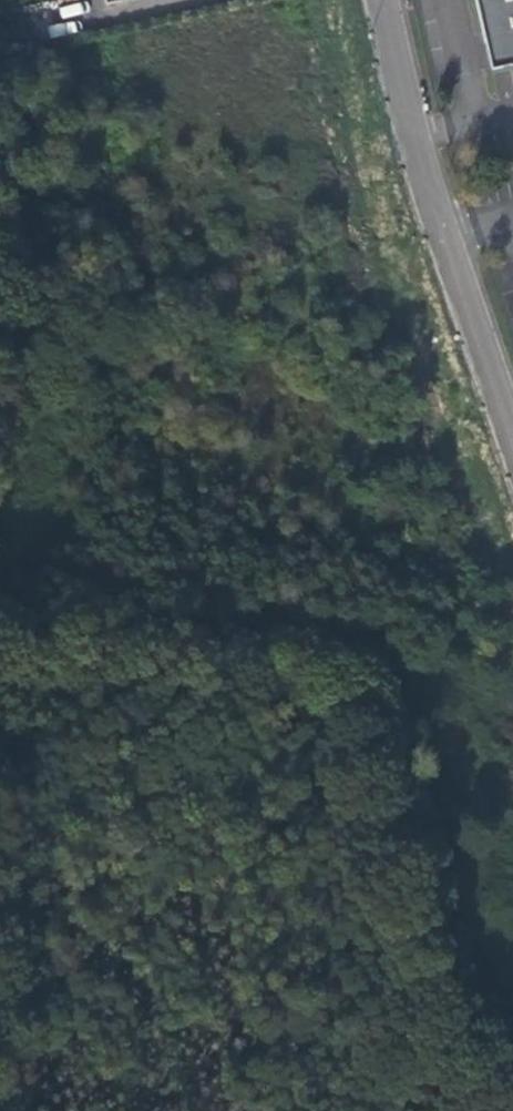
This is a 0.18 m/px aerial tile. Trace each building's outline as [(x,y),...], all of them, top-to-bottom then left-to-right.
[(488,66),(512,60),(512,0),(473,0),(488,66)]
